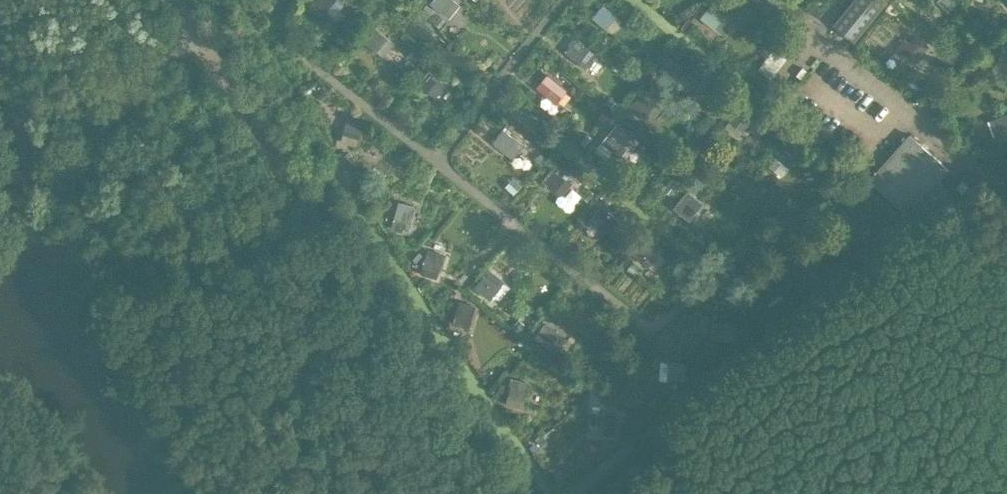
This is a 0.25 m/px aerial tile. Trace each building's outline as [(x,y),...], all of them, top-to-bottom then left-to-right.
[(335,0),(314,0),(313,1),(326,12),(335,0)] [(452,0),(433,0),(430,4),(449,19),(459,5),(452,0)] [(833,24),(854,42),(887,2),(885,0),(853,0),(833,24)] [(714,28),(725,14),(711,3),(700,18),(714,28)] [(622,19),(603,4),(592,17),(612,33),(622,19)] [(394,43),(374,27),(363,40),(383,56),(394,43)] [(910,59),(923,42),(910,31),(897,48),(910,59)] [(595,56),(575,40),(565,53),(585,69),(595,56)] [(773,88),(792,59),(774,47),(755,76),(773,88)] [(669,57),(659,70),(671,81),(682,67),(669,57)] [(445,85),(426,70),(414,86),(418,89),(420,87),(435,98),(445,85)] [(556,105),(568,90),(548,74),(536,89),(556,105)] [(645,116),(656,102),(642,91),(631,105),(645,116)] [(736,111),(729,120),(743,132),(750,122),(736,111)] [(996,118),(1002,133),(1006,131),(1006,113),(996,118)] [(356,146),(363,121),(348,116),(340,141),(356,146)] [(621,157),(636,138),(617,122),(602,141),(621,157)] [(523,146),(503,130),(492,143),(513,160),(523,146)] [(938,180),(948,169),(910,134),(869,180),(907,214),(913,208),(925,219),(951,190),(938,180)] [(784,148),(776,158),(788,168),(796,158),(784,148)] [(572,184),(552,168),(541,181),(561,197),(572,184)] [(961,178),(955,185),(967,196),(974,189),(961,178)] [(687,191),(674,207),(689,218),(701,203),(687,191)] [(407,233),(415,206),(398,201),(390,228),(407,233)] [(620,221),(601,207),(591,221),(610,234),(620,221)] [(646,242),(635,255),(655,271),(666,257),(646,242)] [(437,278),(444,254),(427,249),(420,274),(437,278)] [(485,276),(475,288),(488,298),(498,286),(485,276)] [(469,328),(476,306),(460,301),(453,323),(469,328)] [(543,324),(534,337),(551,351),(561,338),(543,324)] [(685,380),(686,363),(669,362),(669,360),(661,359),(659,380),(668,381),(668,379),(685,380)] [(523,408),(529,382),(512,377),(506,403),(523,408)]
